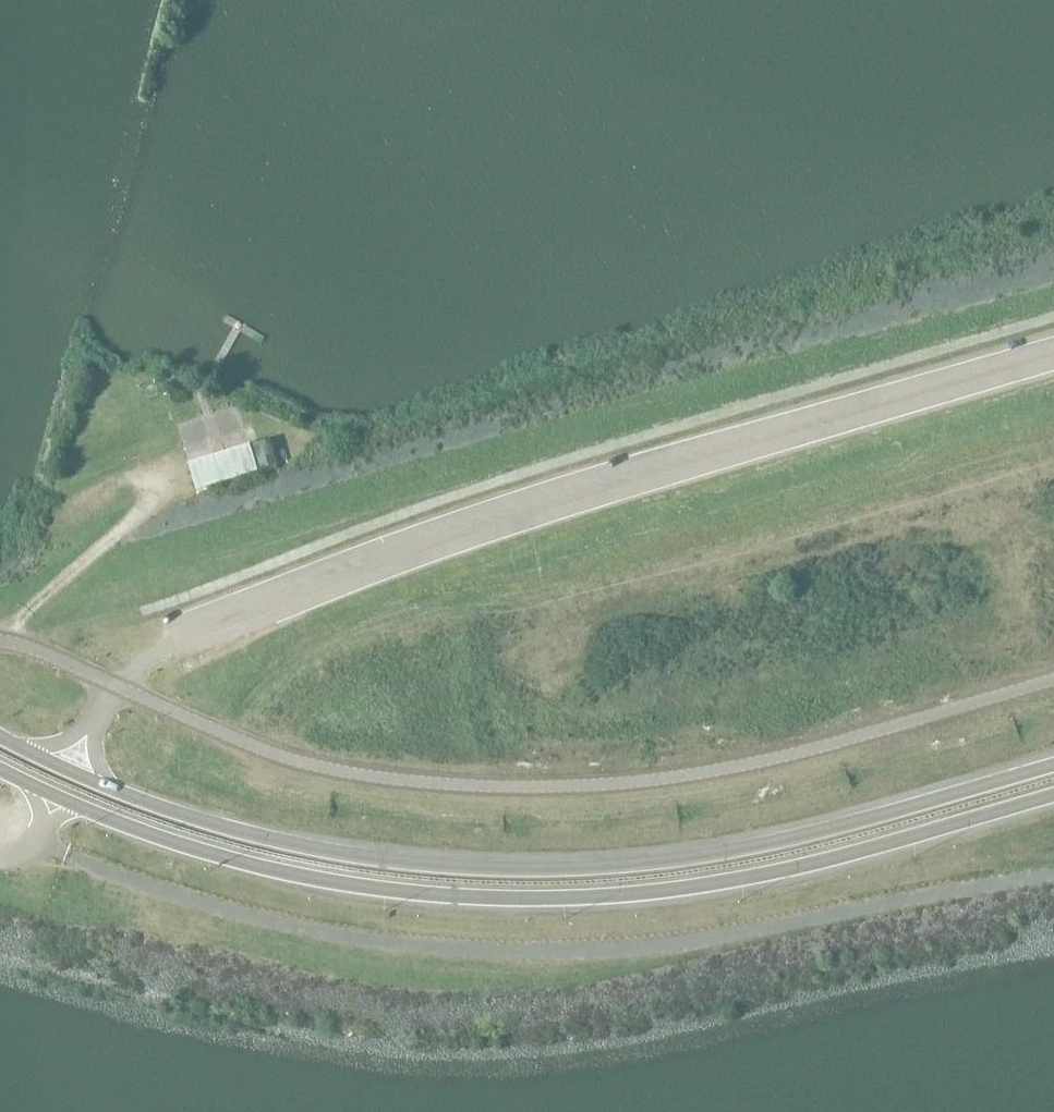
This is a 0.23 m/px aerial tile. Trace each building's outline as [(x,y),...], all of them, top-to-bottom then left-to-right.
[(249,443),(241,419),(178,439),(185,463),(249,443)] [(257,471),(260,479),(271,476),(260,442),(189,465),(197,490),(257,471)]
